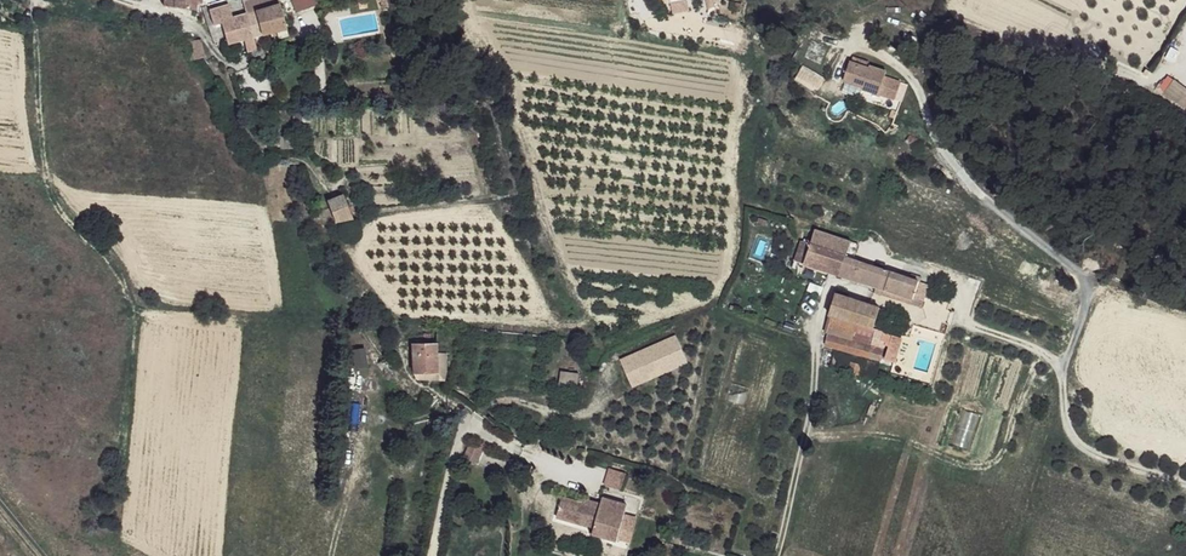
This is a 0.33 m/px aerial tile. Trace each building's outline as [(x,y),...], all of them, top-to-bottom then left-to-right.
[(166,8),(200,9),(201,4),(202,0),(167,0),(166,8)] [(246,14),(252,36),(285,28),(279,0),(242,0),(246,14)] [(229,6),(210,12),(213,26),(217,24),(221,42),(241,39),(244,51),(255,48),(252,36),(246,14),(233,18),(229,6)] [(200,41),(188,42),(191,61),(204,59),(200,41)] [(867,63),(852,58),(851,64),(849,63),(844,82),(863,87),(862,88),(895,97),(900,79),(883,74),(885,69),(868,65),(867,68),(866,68),(867,63)] [(1173,77),(1163,92),(1185,108),(1185,86),(1173,77)] [(924,144),(908,132),(904,139),(920,150),(924,144)] [(970,154),(956,143),(951,150),(964,161),(970,154)] [(326,172),(317,173),(318,181),(328,179),(326,172)] [(341,196),(325,201),(334,223),(349,217),(341,196)] [(347,221),(335,227),(340,238),(353,234),(347,221)] [(849,242),(814,232),(810,246),(844,257),(849,242)] [(810,246),(801,243),(795,262),(805,265),(909,298),(908,304),(919,308),(926,283),(844,257),(810,246)] [(877,307),(833,294),(827,314),(871,329),(877,307)] [(873,344),(824,332),(822,343),(878,357),(884,341),(875,339),(873,344)] [(677,334),(619,353),(629,384),(687,365),(677,334)] [(899,337),(889,334),(881,358),(892,361),(899,337)] [(436,343),(412,344),(412,371),(435,371),(436,343)] [(860,363),(848,360),(844,372),(856,374),(860,363)] [(559,385),(576,387),(577,371),(560,370),(559,385)] [(444,423),(432,422),(432,429),(442,430),(444,423)] [(469,441),(462,457),(475,462),(482,447),(469,441)] [(603,483),(621,488),(625,472),(607,467),(603,483)] [(602,497),(587,492),(584,503),(599,508),(602,497)] [(584,503),(562,495),(556,515),(592,527),(591,533),(615,541),(626,505),(602,497),(599,508),(584,503)]
